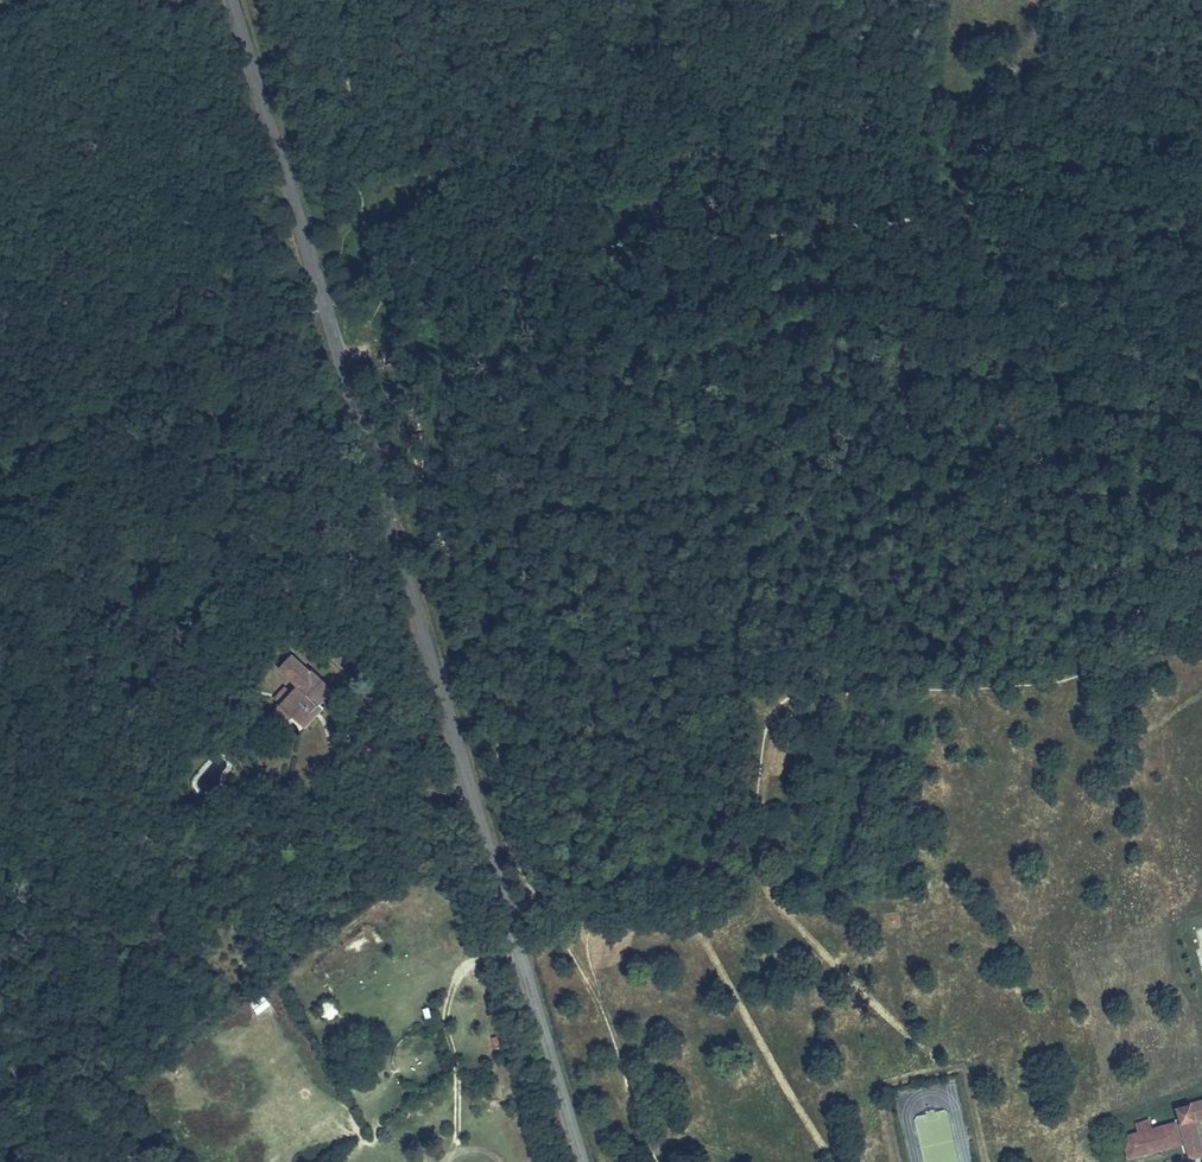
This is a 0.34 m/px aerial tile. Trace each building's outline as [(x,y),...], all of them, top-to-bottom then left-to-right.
[(296,718),(301,724),(319,706),(333,692),(316,674),(313,677),(294,658),(281,670),(302,689),(294,696),(284,707),(296,718)] [(284,707),(294,696),(288,690),(277,700),(284,707)] [(301,724),(306,729),(326,713),(319,706),(301,724)] [(288,727),(296,718),(284,707),(276,714),(288,727)] [(1190,1157),(1201,1154),(1201,1148),(1194,1120),(1201,1118),(1201,1102),(1177,1109),(1190,1157)] [(1139,1133),(1123,1137),(1129,1158),(1180,1143),(1175,1123),(1150,1130),(1148,1120),(1136,1124),(1139,1133)]
